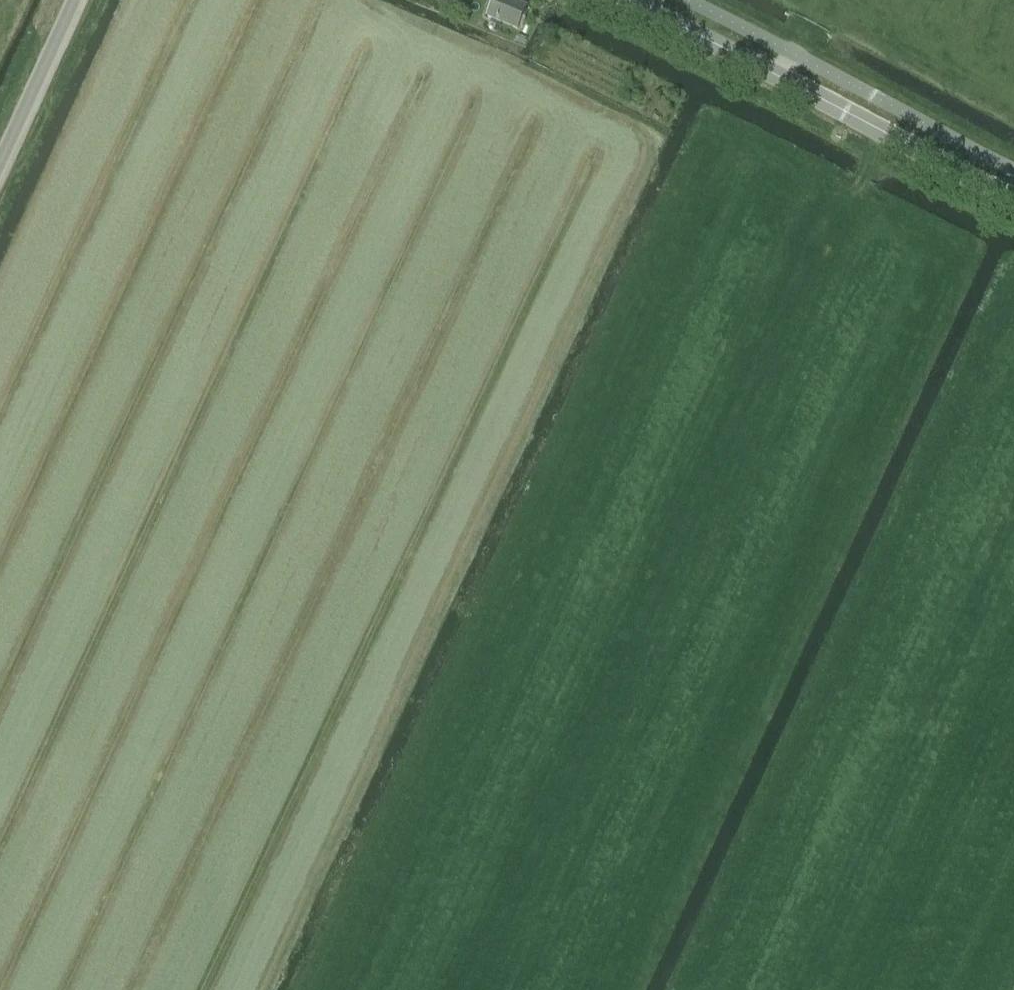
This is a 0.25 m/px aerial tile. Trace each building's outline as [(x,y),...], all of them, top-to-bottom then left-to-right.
[(486,18),(518,32),(529,7),(513,0),(494,0),(486,18)]
